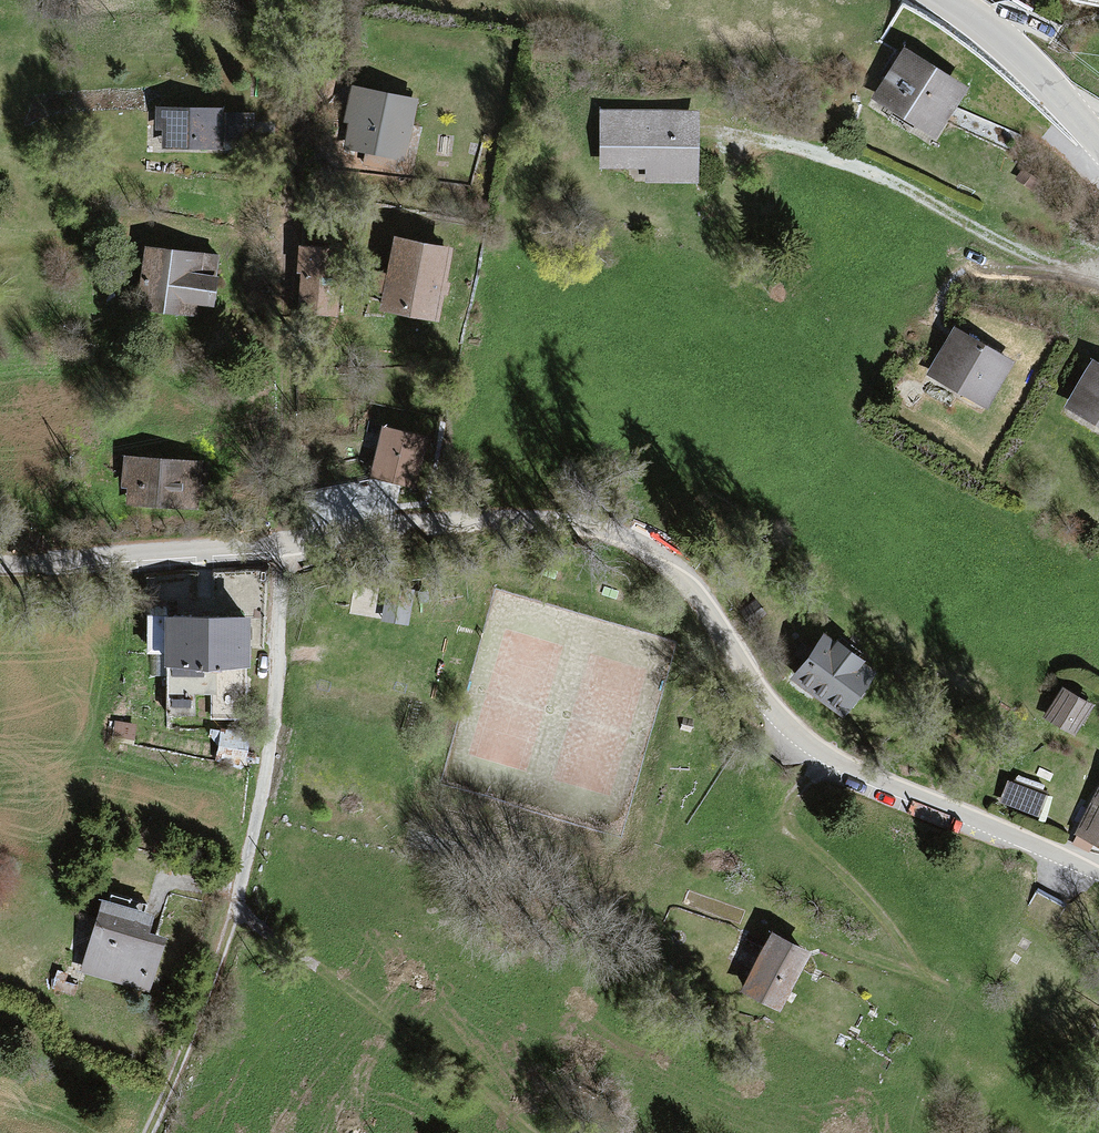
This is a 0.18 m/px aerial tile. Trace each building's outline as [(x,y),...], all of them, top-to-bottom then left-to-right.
[(1073,8),(1098,12),(1098,0),(1074,0),(1073,8)] [(969,90),(902,50),(870,102),(936,143),(969,90)] [(415,98),(349,89),(340,153),(407,162),(415,98)] [(224,111),(155,110),(155,154),(223,155),(224,111)] [(700,112),(598,112),(598,173),(646,173),(646,186),(700,186),(700,112)] [(450,246),(393,238),(382,313),(438,321),(450,246)] [(219,256),(142,247),(134,312),(211,321),(219,256)] [(340,263),(298,261),(296,316),(338,318),(340,263)] [(1013,366),(953,332),(926,379),(987,413),(1013,366)] [(1090,360),(1061,410),(1098,432),(1098,366),(1090,360)] [(383,430),(373,478),(420,488),(430,441),(383,430)] [(200,458),(118,457),(117,514),(199,515),(200,458)] [(242,616),(165,619),(167,670),(244,667),(242,616)] [(881,669),(822,632),(790,683),(849,720),(881,669)] [(1091,705),(1062,690),(1044,725),(1073,740),(1091,705)] [(1009,772),(1002,800),(1047,810),(1053,782),(1009,772)] [(1074,836),(1098,848),(1098,783),(1074,836)] [(173,918),(100,898),(78,974),(151,995),(173,918)] [(808,954),(768,935),(738,997),(778,1015),(808,954)]
